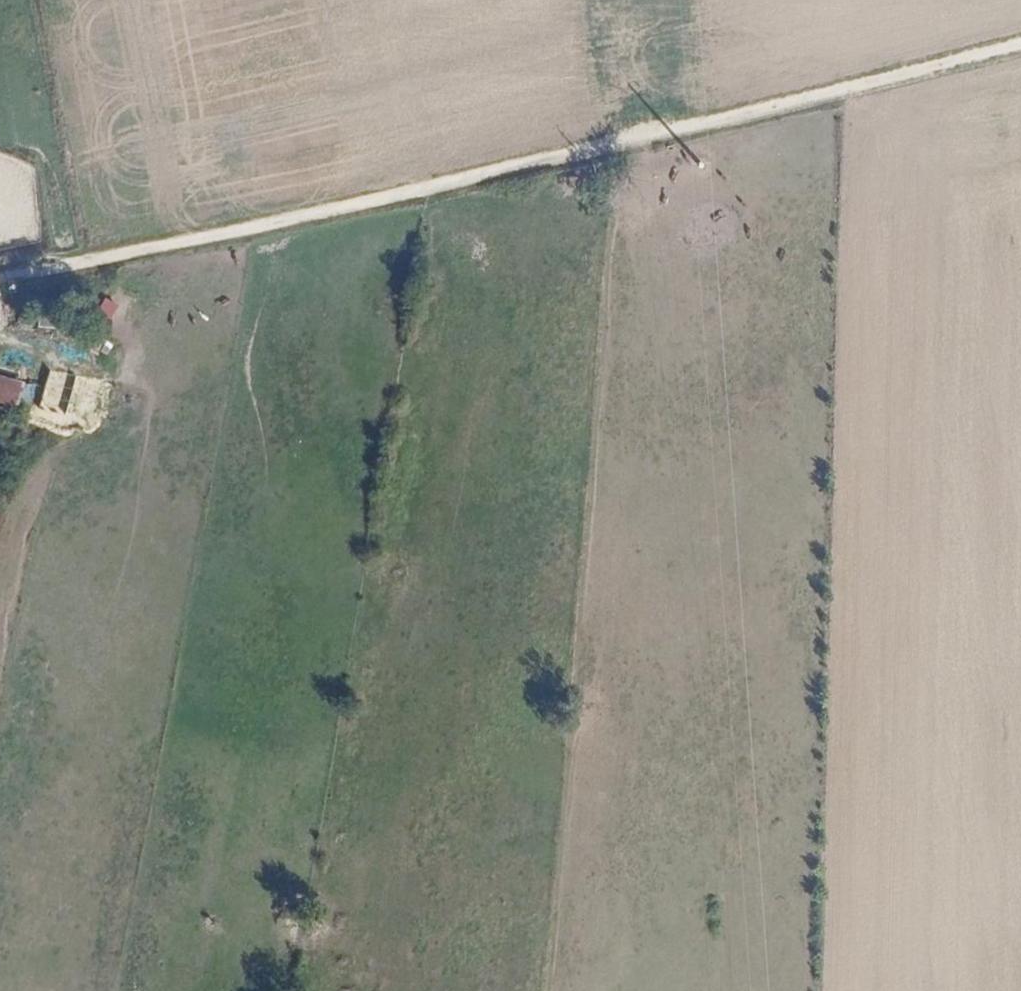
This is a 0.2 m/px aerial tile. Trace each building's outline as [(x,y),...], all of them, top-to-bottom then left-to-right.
[(45,286),(42,289),(41,292),(42,298),(43,301),(45,303),(50,306),(53,306),(58,305),(62,302),(64,298),(65,294),(64,290),(61,286),(57,284),(53,283),(49,283),(45,286)] [(13,294),(9,300),(9,302),(9,308),(11,310),(15,314),(20,315),(25,314),(29,312),(32,305),(32,301),(30,296),(27,293),(22,291),(18,291),(13,294)] [(22,432),(43,366),(0,353),(0,424),(22,432)]
